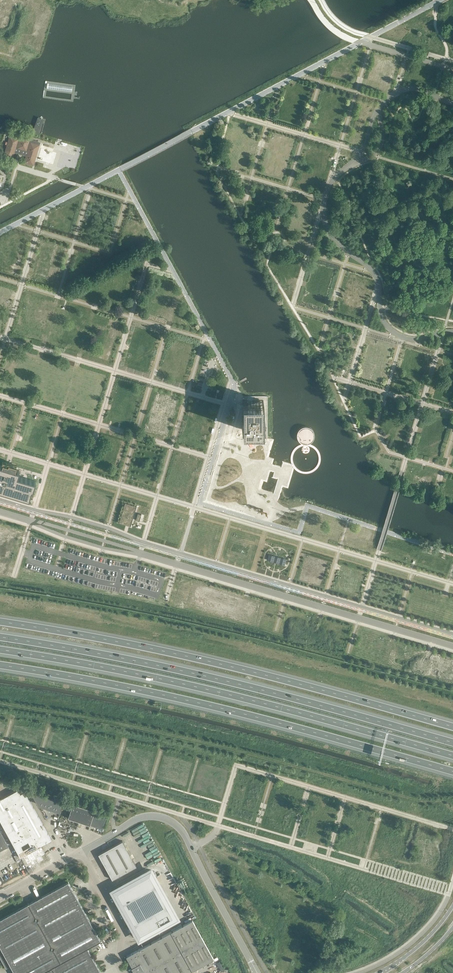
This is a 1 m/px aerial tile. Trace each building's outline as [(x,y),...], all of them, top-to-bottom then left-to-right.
[(39,145),(10,136),(4,156),(12,158),(15,151),(27,155),(24,162),(33,165),(39,145)] [(263,400),(243,400),(243,430),(243,440),(263,440),(263,430),(263,400)] [(299,430),(297,434),(297,438),(300,442),(304,444),(306,444),(307,444),(310,443),(313,440),(314,437),(314,432),(311,429),(307,427),(303,427),(299,430)] [(29,498),(32,489),(33,489),(35,481),(18,476),(19,470),(15,469),(16,465),(2,461),(1,465),(0,464),(0,489),(29,498)] [(277,557),(269,555),(267,561),(276,563),(284,565),(286,559),(277,557)] [(63,801),(30,790),(38,804),(60,811),(63,801)] [(95,811),(73,803),(68,818),(90,825),(94,813),(95,811)] [(106,817),(94,813),(90,825),(102,829),(106,817)] [(2,849),(9,846),(0,830),(0,850),(2,849)] [(122,841),(110,848),(98,854),(112,879),(136,866),(122,841)] [(151,870),(112,891),(126,917),(133,913),(132,912),(134,909),(130,906),(129,906),(131,904),(127,901),(125,898),(128,896),(127,893),(137,887),(139,890),(142,888),(144,891),(144,897),(147,897),(147,902),(150,902),(154,909),(163,904),(158,896),(164,893),(162,891),(157,893),(154,888),(159,886),(158,883),(153,886),(150,880),(156,877),(158,876),(155,871),(151,870)] [(133,913),(126,917),(112,891),(109,893),(138,945),(180,922),(156,877),(150,880),(153,886),(158,883),(159,886),(154,888),(157,893),(162,891),(164,893),(158,896),(163,904),(154,909),(150,902),(147,902),(147,897),(144,897),(144,891),(142,888),(139,890),(137,887),(127,893),(128,896),(125,898),(127,901),(131,904),(129,906),(130,906),(134,909),(132,912),(133,913)] [(42,896),(34,901),(29,903),(28,903),(28,904),(0,919),(0,956),(9,972),(101,972),(93,959),(87,948),(91,946),(97,942),(100,940),(94,929),(92,925),(90,922),(76,896),(74,893),(68,882),(42,896)] [(148,944),(126,956),(127,956),(132,966),(132,967),(135,972),(136,972),(187,972),(214,959),(192,919),(148,944)]
